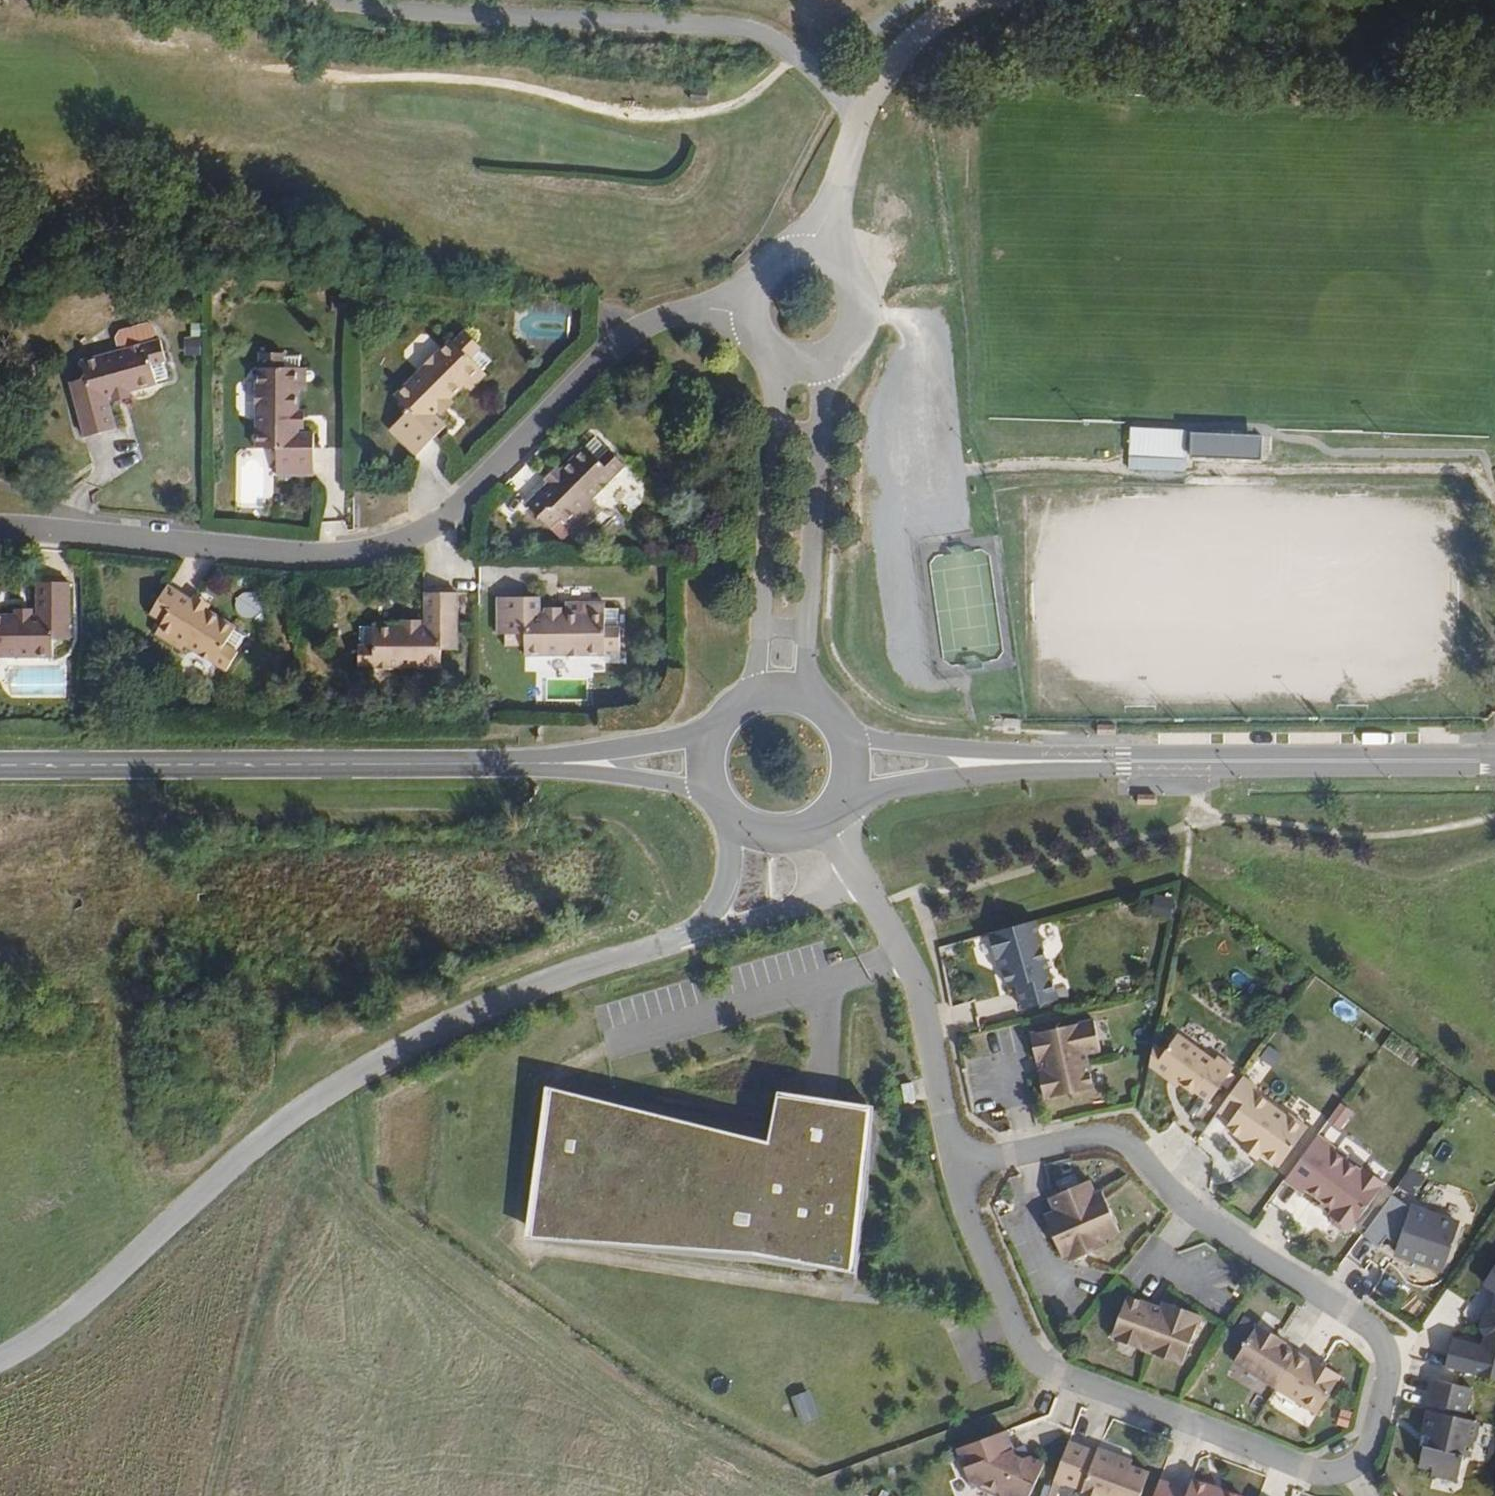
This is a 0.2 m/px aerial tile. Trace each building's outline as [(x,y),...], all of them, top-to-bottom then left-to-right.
[(127,351),(159,343),(155,328),(123,337),(127,351)] [(454,401),(470,385),(476,390),(492,374),(488,369),(499,359),(470,330),(459,341),(455,338),(398,395),(412,409),(392,430),(418,457),(450,424),(440,415),(443,412),(439,408),(450,398),(454,401)] [(202,339),(188,339),(188,356),(202,357),(202,339)] [(171,383),(166,365),(168,365),(162,342),(159,343),(127,351),(82,363),(87,381),(77,384),(81,400),(75,402),(85,442),(117,433),(109,401),(113,399),(113,396),(129,392),(130,396),(159,388),(159,386),(171,383)] [(306,397),(306,373),(300,373),(300,359),(283,359),(283,357),(260,357),(260,374),(257,374),(258,453),(279,452),(280,480),(315,479),(314,437),(301,437),(301,433),(298,433),(297,418),(301,418),(301,397),(306,397)] [(81,400),(77,384),(70,386),(75,402),(81,400)] [(131,401),(130,396),(129,392),(113,396),(113,399),(115,405),(131,401)] [(445,414),(456,404),(454,401),(450,398),(439,408),(443,412),(445,414)] [(305,433),(305,418),(301,418),(297,418),(298,433),(301,433),(305,433)] [(1184,443),(1185,432),(1131,429),(1130,454),(1168,456),(1168,443),(1184,443)] [(1191,434),(1191,440),(1190,454),(1198,454),(1199,458),(1261,457),(1261,440),(1261,436),(1191,434)] [(594,504),(627,471),(595,439),(559,475),(561,478),(551,488),(548,485),(528,505),(552,530),(562,520),(574,532),(597,507),(594,504)] [(1184,456),(1184,443),(1168,443),(1168,456),(1184,456)] [(1185,460),(1128,457),(1128,468),(1184,471),(1185,460)] [(551,488),(561,478),(559,475),(555,471),(544,481),(548,485),(551,488)] [(65,623),(73,623),(73,583),(38,582),(38,615),(34,615),(34,619),(16,619),(16,615),(0,615),(0,659),(55,660),(55,641),(64,641),(65,623)] [(235,629),(205,610),(202,613),(189,604),(190,602),(166,586),(148,614),(161,624),(153,635),(180,653),(184,649),(225,673),(237,654),(234,653),(244,638),(234,630),(235,629)] [(456,653),(456,594),(425,594),(426,629),(422,629),(422,632),(405,633),(405,629),(356,629),(357,670),(439,669),(439,653),(456,653)] [(205,610),(207,607),(193,598),(190,602),(189,604),(202,613),(205,610)] [(621,655),(621,609),(607,609),(607,603),(582,603),(582,613),(559,613),(559,617),(542,617),(542,613),(537,613),(537,598),(497,598),(497,637),(523,637),(523,656),(564,656),(564,658),(607,658),(607,655),(621,655)] [(34,615),(34,610),(16,610),(16,615),(16,619),(34,619),(34,615)] [(72,641),(73,623),(65,623),(64,641),(72,641)] [(422,632),(422,629),(422,623),(405,624),(405,629),(405,633),(422,632)] [(1117,724),(1099,724),(1099,734),(1118,734),(1117,724)] [(1176,899),(1155,896),(1151,917),(1172,921),(1176,899)] [(1055,1005),(1032,925),(986,938),(993,963),(997,962),(1002,961),(1005,972),(1000,974),(1005,993),(1014,991),(1020,1015),(1055,1005)] [(1129,977),(1114,979),(1116,995),(1132,992),(1129,977)] [(1099,1054),(1093,1023),(1029,1035),(1035,1061),(1041,1060),(1043,1071),(1037,1072),(1043,1101),(1091,1091),(1084,1057),(1099,1054)] [(1211,1101),(1235,1067),(1219,1057),(1216,1060),(1178,1033),(1166,1051),(1159,1060),(1153,1069),(1170,1081),(1173,1077),(1182,1083),(1192,1091),(1194,1089),(1211,1101)] [(1159,1060),(1166,1051),(1162,1049),(1155,1058),(1159,1060)] [(1281,1056),(1271,1050),(1266,1060),(1276,1066),(1281,1056)] [(1182,1083),(1173,1077),(1170,1081),(1178,1090),(1182,1083)] [(1308,1128),(1289,1114),(1287,1117),(1253,1093),(1257,1088),(1243,1077),(1218,1111),(1232,1121),(1227,1128),(1247,1143),(1262,1153),(1280,1167),(1308,1128)] [(915,1102),(911,1084),(902,1086),(905,1104),(915,1102)] [(762,1224),(766,1144),(543,1091),(526,1241),(760,1260),(762,1224)] [(1354,1113),(1341,1105),(1328,1124),(1342,1132),(1354,1113)] [(1385,1185),(1364,1169),(1362,1172),(1334,1152),(1337,1150),(1318,1136),(1285,1181),(1304,1195),(1307,1190),(1324,1203),(1335,1211),(1332,1215),(1333,1227),(1343,1233),(1351,1232),(1385,1185)] [(1262,1153),(1247,1143),(1239,1162),(1253,1172),(1262,1153)] [(816,1233),(824,1154),(766,1144),(762,1224),(816,1233)] [(1424,1178),(1412,1169),(1398,1190),(1410,1198),(1424,1178)] [(1119,1234),(1102,1192),(1093,1196),(1088,1184),(1049,1200),(1054,1213),(1045,1216),(1062,1258),(1067,1257),(1068,1262),(1107,1247),(1104,1240),(1119,1234)] [(1392,1197),(1365,1235),(1382,1247),(1388,1238),(1399,1246),(1395,1254),(1442,1275),(1458,1225),(1410,1210),(1392,1197)] [(1335,1211),(1324,1203),(1321,1207),(1332,1215),(1335,1211)] [(1388,1238),(1382,1247),(1395,1254),(1399,1246),(1388,1238)] [(1484,1285),(1494,1293),(1494,1266),(1484,1285)] [(1181,1367),(1199,1319),(1162,1305),(1159,1311),(1127,1299),(1111,1341),(1181,1367)] [(1491,1318),(1483,1322),(1481,1330),(1486,1338),(1483,1350),(1452,1343),(1446,1370),(1494,1381),(1494,1300),(1491,1318)] [(1320,1370),(1273,1341),(1274,1338),(1257,1327),(1234,1365),(1318,1416),(1340,1379),(1321,1367),(1320,1370)] [(1472,1389),(1433,1381),(1426,1411),(1429,1411),(1423,1436),(1427,1437),(1420,1468),(1434,1471),(1433,1476),(1459,1482),(1464,1457),(1468,1458),(1472,1441),(1476,1442),(1480,1423),(1466,1420),(1472,1389)] [(809,1391),(791,1399),(804,1426),(821,1419),(809,1391)] [(1044,1467),(1027,1459),(1021,1464),(1016,1459),(1006,1434),(957,1452),(972,1493),(984,1488),(995,1495),(1031,1495),(1044,1467)] [(1150,1475),(1130,1467),(1114,1461),(1116,1456),(1098,1449),(1096,1454),(1068,1443),(1054,1481),(1082,1492),(1080,1495),(1142,1495),(1150,1475)] [(1132,1462),(1116,1456),(1114,1461),(1130,1467),(1132,1462)] [(1192,1483),(1189,1491),(1161,1481),(1155,1495),(1225,1495),(1192,1483)]
